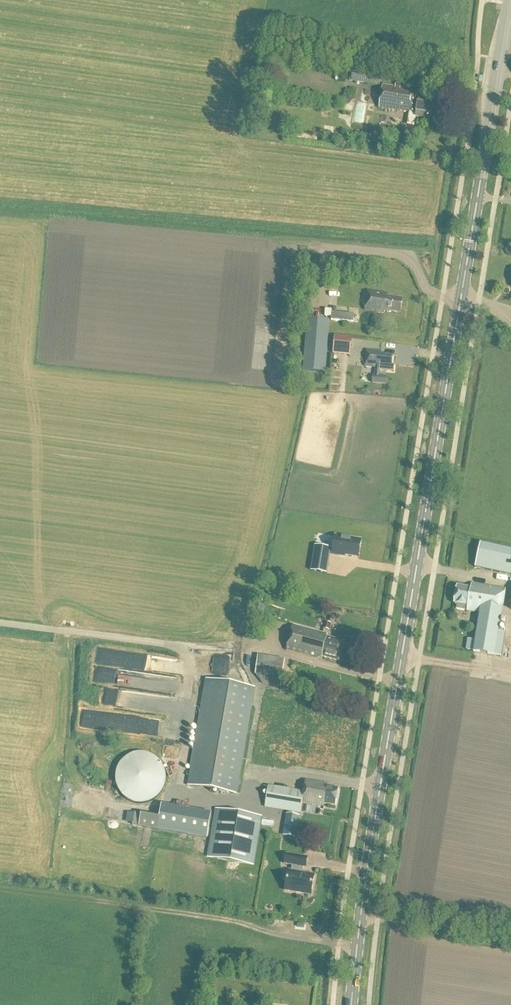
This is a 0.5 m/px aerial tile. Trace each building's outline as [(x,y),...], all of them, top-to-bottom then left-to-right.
[(353,69),(351,82),(366,84),(368,72),(353,69)] [(417,92),(382,86),(379,108),(413,114),(413,112),(417,113),(416,118),(434,121),(437,103),(419,100),(418,103),(415,103),(417,92)] [(364,123),(368,103),(358,101),(354,121),(364,123)] [(384,294),(368,291),(365,311),(385,314),(385,311),(386,312),(387,313),(390,313),(391,312),(401,314),(403,300),(387,297),(384,294)] [(337,314),(336,322),(360,324),(361,317),(337,314)] [(328,322),(308,320),(304,370),(324,372),(328,322)] [(335,336),(333,351),(350,353),(352,338),(335,336)] [(382,352),(366,351),(365,367),(376,368),(375,376),(373,376),(373,384),(386,385),(386,377),(379,377),(380,371),(394,373),(395,366),(392,366),(392,357),(381,356),(382,352)] [(315,547),(311,571),(327,574),(330,554),(332,555),(338,557),(339,555),(359,558),(362,541),(335,536),(333,551),(331,550),(331,549),(315,547)] [(480,545),(475,568),(510,576),(510,552),(480,545)] [(466,650),(474,652),(474,653),(501,657),(505,634),(498,633),(501,617),(506,590),(472,585),(471,589),(457,587),(454,604),(457,605),(457,610),(465,612),(466,607),(468,607),(467,611),(480,614),(476,641),(468,640),(466,650)] [(328,635),(293,626),(286,651),(317,659),(322,657),(339,662),(344,643),(327,638),(328,635)] [(99,652),(97,663),(129,668),(131,657),(99,652)] [(285,661),(258,656),(255,675),(262,684),(281,687),(285,661)] [(114,681),(107,681),(107,673),(96,673),(96,682),(114,682),(114,681)] [(152,673),(152,690),(164,690),(164,673),(152,673)] [(255,688),(206,680),(188,786),(237,795),(255,688)] [(122,760),(114,771),(113,785),(119,797),(131,805),(144,806),(157,800),(164,789),(165,775),(159,763),(148,755),(134,754),(122,760)] [(304,793),(269,787),(265,807),(301,813),(302,803),(324,807),(324,804),(336,806),(339,789),(327,787),(328,784),(306,781),(304,793)] [(63,800),(73,800),(73,789),(63,788),(63,800)] [(139,814),(138,820),(187,827),(186,833),(207,836),(210,811),(160,804),(158,816),(139,814)] [(262,818),(216,810),(208,858),(253,865),(262,818)] [(300,816),(288,814),(284,836),(296,838),(300,816)] [(306,868),(308,858),(286,854),(284,864),(292,866),(291,872),(288,871),(285,891),(311,896),(315,876),(303,874),(304,868),(306,868)]
